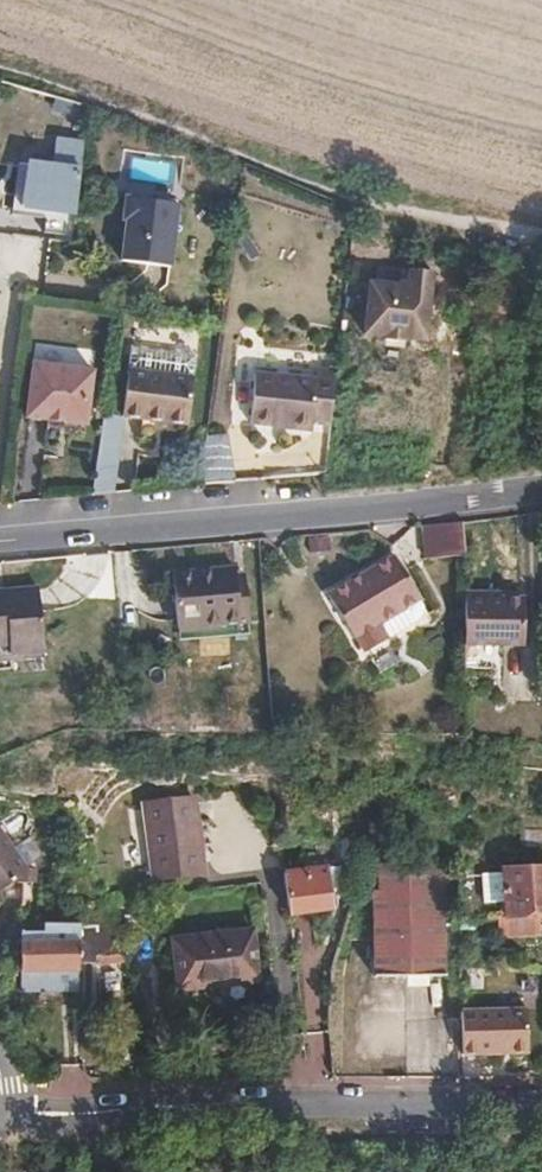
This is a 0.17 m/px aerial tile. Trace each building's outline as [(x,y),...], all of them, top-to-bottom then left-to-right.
[(67,212),(74,143),(46,139),(43,164),(9,159),(3,211),(13,213),(14,204),(38,208),(36,230),(57,234),(60,211),(67,212)] [(170,272),(172,202),(114,200),(112,270),(170,272)] [(404,271),(402,288),(378,285),(371,337),(433,345),(441,276),(404,271)] [(75,425),(82,374),(20,365),(13,416),(75,425)] [(273,424),(327,431),(334,370),(313,367),(311,380),(261,375),(255,427),(273,429),(273,424)] [(177,421),(182,379),(114,372),(109,415),(177,421)] [(247,426),(255,427),(261,375),(254,374),(247,426)] [(458,555),(458,522),(451,523),(417,527),(419,558),(458,555)] [(331,549),(329,532),(305,536),(307,553),(331,549)] [(392,632),(425,598),(388,561),(335,615),(373,653),(376,650),(387,662),(404,644),(392,632)] [(246,595),(242,573),(181,579),(187,634),(258,629),(255,595),(246,595)] [(481,593),(458,593),(458,602),(459,647),(519,646),(519,600),(481,600),(481,593)] [(12,668),(13,661),(44,660),(45,597),(0,597),(0,668),(12,668)] [(203,874),(196,799),(143,803),(153,880),(203,874)] [(0,827),(0,886),(46,864),(32,834),(10,844),(2,826),(0,827)] [(441,974),(439,860),(376,860),(376,887),(370,887),(371,974),(441,974)] [(333,867),(286,871),(291,914),(336,909),(333,867)] [(541,914),(541,867),(501,870),(501,873),(480,875),(483,903),(503,901),(505,915),(541,914)] [(25,988),(80,987),(80,961),(79,937),(63,936),(62,921),(36,921),(20,922),(23,966),(25,988)] [(79,937),(80,961),(98,961),(98,953),(125,952),(116,925),(87,927),(88,937),(79,937)] [(256,974),(252,930),(174,939),(179,989),(218,985),(217,979),(256,974)] [(462,1008),(462,1053),(528,1053),(527,1008),(462,1008)] [(438,1017),(439,1071),(460,1071),(460,1017),(438,1017)]
